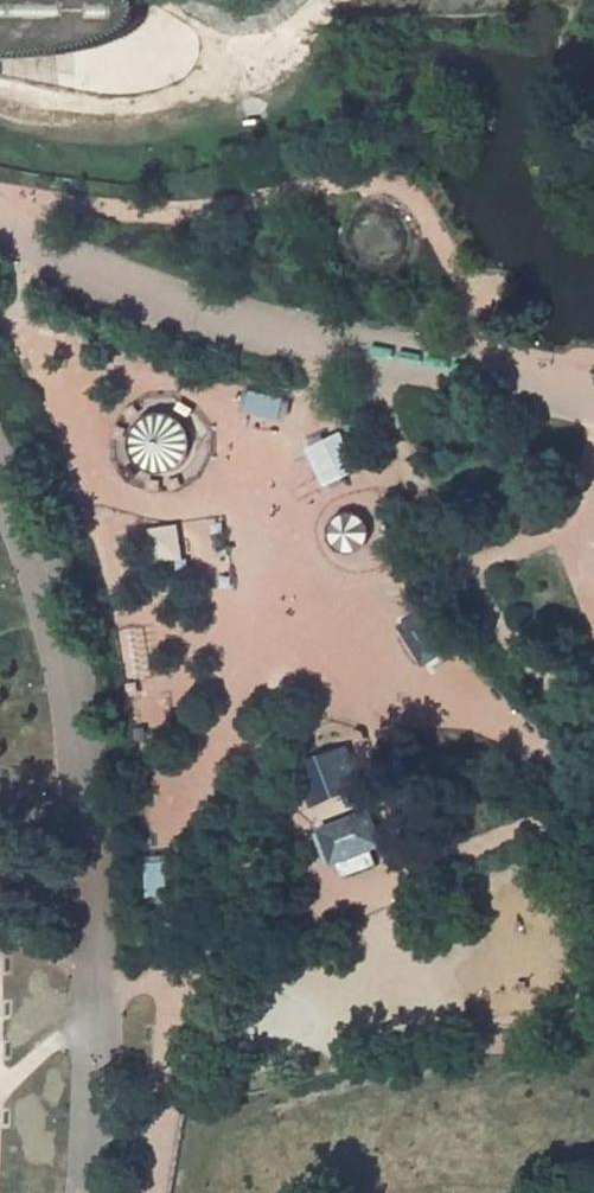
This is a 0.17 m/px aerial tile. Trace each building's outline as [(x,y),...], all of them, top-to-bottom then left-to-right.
[(73,94),(70,54),(104,45),(118,39),(130,34),(139,28),(145,20),(147,15),(147,8),(144,3),(142,0),(0,0),(0,73),(1,74),(73,94)] [(256,392),(251,411),(284,419),(289,399),(256,392)] [(166,475),(175,473),(184,468),(190,461),(193,452),(194,443),(191,433),(186,425),(178,420),(169,417),(159,417),(150,421),(143,427),(138,435),(136,444),(137,454),(141,462),(148,469),(157,473),(166,475)] [(365,470),(346,433),(311,451),(330,488),(365,470)] [(343,549),(348,552),(354,553),(360,552),(365,549),(370,545),(372,539),(373,533),(372,527),(369,522),(365,518),(359,515),(352,514),(345,516),(340,520),(336,526),(335,532),(335,539),(338,545),(343,549)] [(429,612),(403,628),(428,668),(454,652),(429,612)] [(313,807),(365,788),(350,747),(298,766),(313,807)] [(374,809),(316,830),(329,865),(338,862),(372,850),(387,845),(374,809)] [(372,850),(338,862),(343,878),(378,866),(372,850)] [(149,864),(151,899),(173,898),(171,862),(149,864)]
